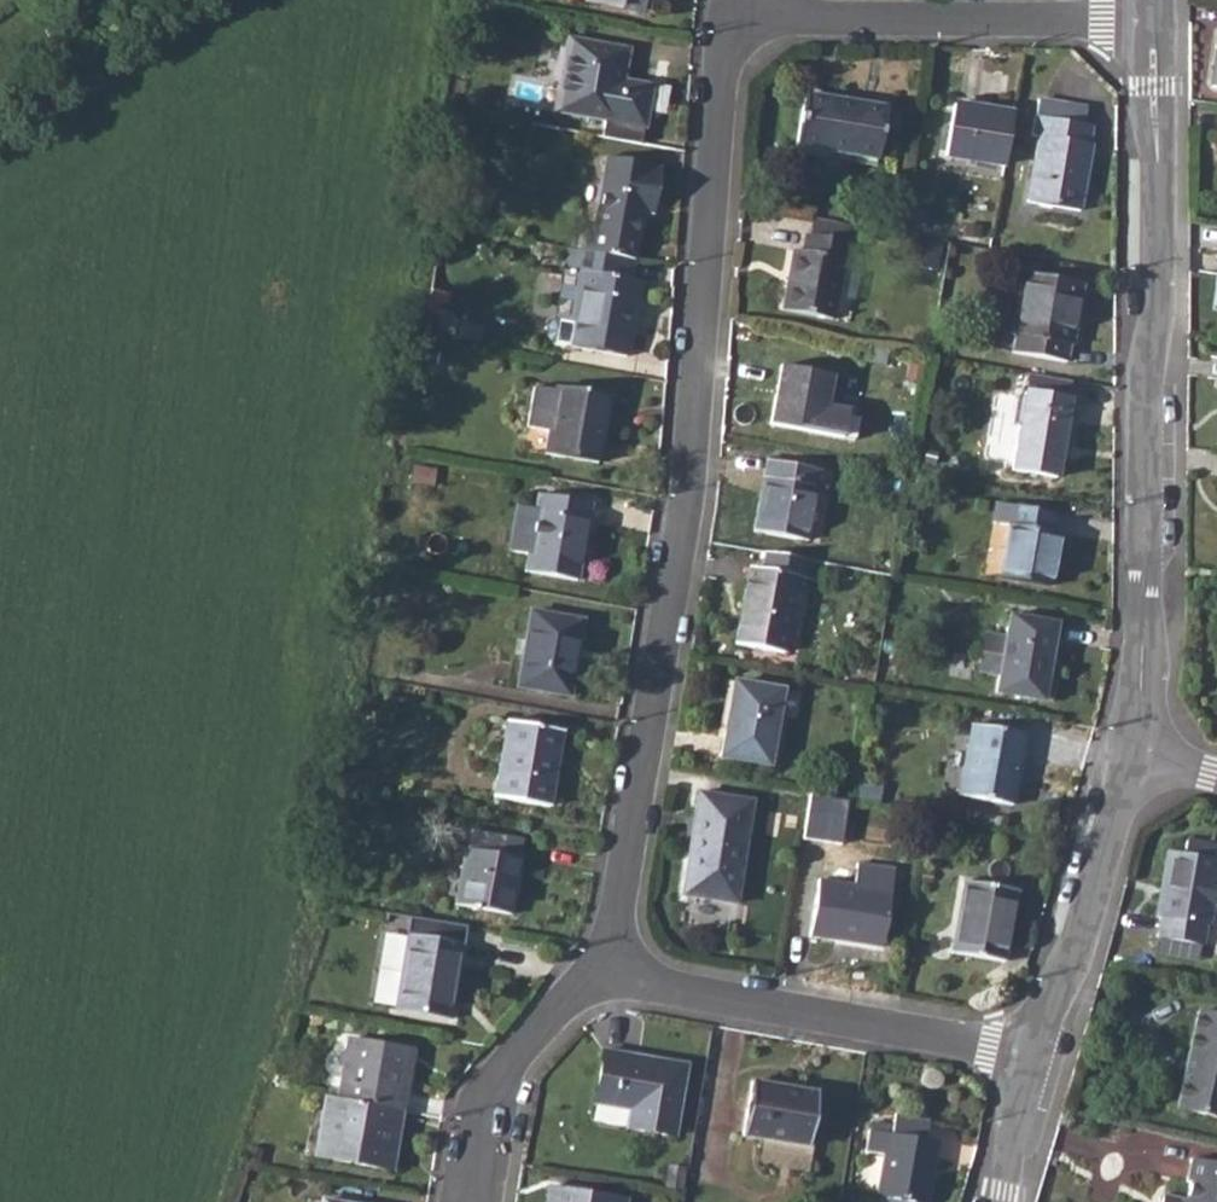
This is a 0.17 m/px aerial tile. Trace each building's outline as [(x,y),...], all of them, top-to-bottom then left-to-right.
[(588,1),(642,11),(644,0),(588,0),(588,1)] [(87,16),(71,23),(76,34),(91,27),(87,16)] [(569,38),(555,109),(642,124),(650,85),(621,79),(626,49),(569,38)] [(803,93),(795,143),(877,158),(885,108),(803,93)] [(945,155),(1004,165),(1013,111),(954,101),(945,155)] [(1084,123),(1044,115),(1034,113),(1031,131),(1038,133),(1027,200),(1080,210),(1095,125),(1084,123)] [(586,227),(582,249),(633,258),(642,210),(652,211),(660,168),(650,165),(650,162),(606,155),(592,228),(586,227)] [(793,248),(782,308),(833,319),(847,240),(805,232),(802,250),(793,248)] [(582,249),(567,246),(564,266),(586,271),(577,321),(573,320),(569,345),(625,355),(639,280),(630,278),(633,258),(582,249)] [(1023,271),(1012,334),(1015,335),(1013,352),(1066,361),(1069,346),(1072,344),(1083,284),(1023,271)] [(782,366),(772,423),(853,438),(856,418),(847,417),(848,411),(827,407),(833,376),(782,366)] [(536,387),(514,383),(507,422),(529,426),(525,450),(597,463),(608,397),(537,384),(536,387)] [(1027,389),(1012,470),(1057,478),(1071,397),(1027,389)] [(767,460),(754,530),(805,540),(819,469),(767,460)] [(516,505),(512,534),(530,538),(527,551),(525,570),(577,579),(590,503),(538,493),(535,508),(516,505)] [(996,501),(993,521),(1009,523),(1000,577),(1049,585),(1059,532),(1052,531),(1056,513),(996,501)] [(806,559),(764,551),(760,568),(749,566),(735,643),(783,653),(798,575),(802,575),(806,559)] [(529,612),(516,686),(567,696),(581,620),(529,612)] [(1010,615),(996,691),(1043,699),(1057,624),(1010,615)] [(735,681),(721,755),(769,765),(778,712),(798,714),(801,692),(735,681)] [(507,721),(493,798),(547,807),(561,731),(507,721)] [(973,724),(960,795),(1012,805),(1025,733),(973,724)] [(947,785),(961,786),(963,750),(949,750),(947,785)] [(699,792),(681,894),(735,903),(751,801),(699,792)] [(463,847),(454,903),(511,915),(522,857),(518,857),(521,840),(471,830),(467,848),(463,847)] [(1161,937),(1199,944),(1203,945),(1207,925),(1209,925),(1216,880),(1216,859),(1214,858),(1216,844),(1187,839),(1184,853),(1169,850),(1157,916),(1162,917),(1159,936),(1161,937)] [(810,934),(836,939),(837,931),(883,939),(894,870),(859,863),(855,886),(819,881),(810,934)] [(965,880),(953,951),(1003,960),(1017,889),(965,880)] [(408,931),(409,914),(389,912),(387,929),(408,931)] [(408,935),(395,1007),(448,1016),(460,944),(408,935)] [(1177,1107),(1216,1116),(1216,1014),(1199,1009),(1177,1107)] [(347,1038),(336,1097),(401,1108),(401,1109),(412,1050),(347,1038)] [(603,1048),(593,1101),(629,1108),(626,1126),(673,1136),(685,1063),(603,1048)] [(742,1135),(771,1139),(780,1085),(751,1080),(742,1135)] [(780,1085),(771,1139),(807,1145),(816,1092),(780,1085)] [(336,1097),(325,1095),(314,1153),(389,1168),(401,1109),(401,1108),(336,1097)] [(867,1150),(883,1154),(876,1194),(877,1196),(876,1201),(926,1201),(938,1142),(924,1139),(927,1119),(895,1112),(891,1132),(869,1129),(867,1150)] [(1192,1158),(1184,1192),(1163,1186),(1159,1201),(1216,1201),(1216,1164),(1192,1158)] [(545,1201),(624,1201),(625,1200),(548,1186),(545,1201)]
